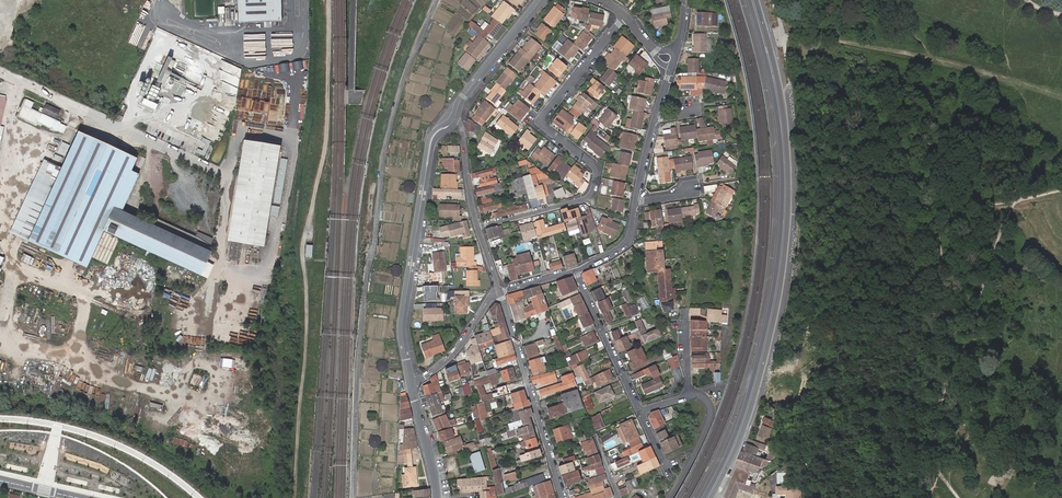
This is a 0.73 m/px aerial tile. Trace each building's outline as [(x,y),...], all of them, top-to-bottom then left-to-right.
[(240,23),(284,21),(283,0),(239,0),(240,23)] [(495,14),(497,15),(505,21),(510,15),(511,15),(509,13),(516,5),(509,0),(506,0),(495,14)] [(511,15),(510,15),(512,16),(519,8),(516,5),(509,13),(511,15)] [(555,7),(544,21),(553,29),(564,15),(563,14),(565,11),(558,5),(556,8),(555,7)] [(671,18),(669,7),(659,9),(660,14),(652,16),(654,27),(667,24),(666,19),(671,18)] [(587,21),(590,9),(582,8),(581,10),(574,8),(571,18),(587,21)] [(708,13),(697,12),(697,26),(708,26),(708,13)] [(591,13),(589,24),(601,26),(604,15),(591,13)] [(717,25),(718,13),(708,13),(708,26),(712,26),(712,25),(717,25)] [(481,21),(477,27),(481,30),(488,36),(492,31),(497,35),(507,23),(505,21),(497,15),(488,26),(481,21)] [(539,31),(535,35),(544,42),(552,32),(544,25),(539,31)] [(592,39),(594,36),(585,29),(583,32),(592,39)] [(488,36),(481,30),(468,45),(478,53),(490,37),(488,36)] [(580,50),(582,52),(592,39),(583,32),(573,44),(580,50)] [(692,47),(692,53),(705,52),(705,42),(705,34),(693,34),(693,47),(692,47)] [(622,36),(614,47),(616,49),(625,56),(634,45),(622,36)] [(541,47),(531,39),(528,44),(525,47),(523,50),(521,49),(518,52),(528,60),(529,61),(541,47)] [(557,53),(568,61),(570,58),(572,56),(574,57),(580,50),(573,44),(568,40),(557,53)] [(605,59),(602,63),(609,68),(613,71),(622,59),(624,61),(627,57),(625,56),(616,49),(611,55),(607,60),(605,59)] [(480,56),(473,50),(464,60),(471,66),(480,56)] [(528,60),(518,52),(509,64),(518,72),(522,66),(528,60)] [(644,62),(635,55),(628,64),(636,70),(637,70),(642,73),(647,67),(643,63),(644,62)] [(170,71),(172,72),(177,60),(169,57),(156,87),(162,89),(170,71)] [(687,59),(687,73),(698,73),(698,58),(687,59)] [(558,78),(566,67),(557,60),(551,67),(555,70),(552,74),(558,78)] [(285,67),(284,77),(293,77),(293,68),(285,67)] [(516,75),(508,68),(496,83),(497,84),(504,90),(516,75)] [(613,71),(609,68),(600,80),(608,86),(617,75),(613,71)] [(544,97),(556,82),(546,74),(534,88),(540,93),(544,97)] [(534,80),(529,76),(525,80),(527,82),(530,84),(534,80)] [(680,89),(696,88),(696,87),(700,87),(703,87),(705,77),(705,76),(679,77),(680,89)] [(703,87),(702,88),(723,93),(726,81),(705,77),(703,87)] [(653,88),(655,80),(647,78),(646,82),(640,80),(637,93),(649,96),(650,88),(653,88)] [(597,98),(605,88),(593,79),(590,83),(592,85),(594,86),(589,92),(597,98)] [(499,97),(505,91),(504,90),(497,84),(491,91),(493,93),(487,100),(494,106),(500,99),(499,97)] [(540,93),(534,88),(530,84),(523,92),(520,96),(532,106),(537,101),(535,99),(540,93)] [(582,116),(593,102),(584,94),(581,97),(577,102),(572,108),(574,109),(581,115),(582,116)] [(427,96),(425,95),(421,97),(418,102),(420,107),(423,108),(425,109),(429,107),(431,102),(430,98),(427,96)] [(632,97),(629,110),(633,111),(643,113),(645,99),(632,97)] [(32,103),(24,99),(16,117),(33,125),(34,123),(59,134),(63,126),(38,115),(39,113),(30,109),(32,103)] [(512,107),(507,113),(509,114),(519,101),(518,100),(512,107)] [(509,114),(519,122),(529,110),(519,101),(509,114)] [(481,127),(494,110),(485,103),(481,109),(476,115),(477,116),(473,121),(481,127)] [(46,104),(43,113),(57,119),(61,110),(46,104)] [(727,109),(726,105),(718,106),(719,110),(720,124),(732,122),(730,109),(727,109)] [(553,120),(567,131),(573,125),(581,115),(574,109),(571,113),(575,117),(574,119),(562,110),(553,120)] [(608,110),(599,122),(607,129),(616,117),(608,110)] [(640,130),(641,129),(644,113),(643,113),(633,111),(630,128),(640,130)] [(502,116),(495,125),(511,138),(518,129),(502,116)] [(473,124),(466,123),(467,137),(474,136),(473,124)] [(573,125),(567,131),(578,140),(586,130),(578,124),(575,127),(573,125)] [(695,129),(695,126),(679,128),(681,140),(697,137),(695,129)] [(697,137),(697,141),(720,138),(719,131),(714,132),(714,129),(712,129),(712,127),(695,129),(697,137)] [(660,144),(661,152),(666,151),(665,146),(677,144),(675,129),(669,130),(670,130),(670,133),(666,134),(662,134),(664,144),(660,144)] [(526,131),(517,143),(527,151),(536,141),(529,135),(530,134),(526,131)] [(590,131),(583,140),(589,145),(588,147),(601,158),(608,148),(595,138),(597,136),(590,131)] [(620,149),(634,152),(637,135),(623,132),(620,149)] [(121,196),(132,172),(137,160),(78,133),(62,168),(121,196)] [(485,134),(478,147),(490,153),(497,140),(491,136),(490,137),(485,134)] [(245,140),(230,235),(265,242),(281,147),(245,140)] [(536,158),(547,167),(554,157),(543,149),(541,152),(538,155),(535,153),(530,158),(534,161),(536,158)] [(693,155),(695,166),(699,166),(699,164),(705,162),(712,161),(710,149),(696,152),(697,154),(693,155)] [(618,165),(627,167),(629,167),(631,155),(621,153),(618,165)] [(731,172),(737,163),(728,157),(723,153),(717,162),(721,164),(727,169),(731,172)] [(738,160),(730,155),(728,157),(737,163),(738,160)] [(672,159),(675,173),(679,172),(679,170),(692,168),(690,156),(672,159)] [(549,167),(563,179),(566,176),(571,169),(566,165),(560,161),(561,160),(558,157),(549,167)] [(656,159),(659,179),(670,177),(667,157),(656,159)] [(448,166),(448,171),(453,171),(454,169),(459,170),(459,160),(457,160),(454,160),(454,158),(443,158),(443,163),(444,163),(444,166),(448,166)] [(47,162),(14,232),(29,239),(47,201),(62,168),(47,162)] [(618,165),(612,164),(609,178),(619,180),(620,175),(625,176),(627,167),(618,165)] [(121,196),(62,168),(47,201),(29,239),(65,256),(73,260),(88,266),(105,230),(121,196)] [(471,174),(473,179),(496,173),(495,168),(471,174)] [(571,169),(566,176),(576,184),(575,186),(579,189),(580,188),(584,182),(581,180),(583,177),(579,173),(572,168),(571,169)] [(530,175),(537,199),(545,197),(542,186),(537,187),(535,180),(546,177),(536,170),(529,172),(530,175)] [(121,196),(129,200),(140,176),(132,172),(121,196)] [(441,188),(457,189),(457,183),(456,183),(456,182),(456,174),(441,174),(441,188)] [(528,201),(537,199),(530,175),(522,177),(522,178),(526,194),(528,201)] [(553,182),(546,177),(535,180),(537,187),(542,186),(545,184),(553,182)] [(522,178),(514,180),(518,193),(515,193),(516,197),(526,194),(522,178)] [(410,181),(408,181),(404,183),(403,189),(406,193),(408,193),(411,194),(415,191),(416,186),(413,182),(410,181)] [(625,184),(614,182),(611,195),(622,198),(625,184)] [(502,190),(500,183),(499,183),(493,185),(493,186),(476,190),(477,195),(502,190)] [(721,204),(726,206),(734,188),(723,183),(721,187),(717,197),(714,195),(712,200),(713,201),(721,204)] [(555,199),(564,197),(562,189),(553,192),(555,199)] [(155,253),(166,258),(201,275),(212,252),(123,211),(129,200),(121,196),(105,230),(147,249),(155,253)] [(625,202),(614,199),(612,211),(623,213),(625,202)] [(497,202),(478,206),(480,212),(505,207),(503,201),(497,202)] [(721,204),(713,201),(708,212),(717,215),(721,204)] [(680,208),(681,217),(694,215),(694,213),(698,212),(696,204),(693,204),(693,206),(680,208)] [(454,216),(454,220),(461,221),(461,216),(459,216),(459,210),(458,210),(458,205),(440,205),(440,215),(454,216)] [(506,215),(526,210),(525,205),(517,207),(510,208),(509,206),(505,207),(505,208),(506,215)] [(498,210),(499,212),(500,217),(506,215),(505,208),(498,210)] [(669,222),(682,220),(681,217),(680,208),(667,210),(669,222)] [(566,212),(566,209),(561,210),(564,222),(574,219),(574,218),(578,217),(576,210),(566,212)] [(657,229),(663,227),(660,210),(648,212),(650,220),(655,219),(655,222),(656,226),(657,229)] [(576,219),(581,234),(595,230),(590,214),(576,219)] [(605,232),(605,233),(614,237),(619,226),(611,222),(610,224),(606,222),(606,220),(602,218),(597,229),(602,231),(605,232)] [(537,238),(552,234),(566,230),(563,223),(557,225),(558,226),(544,230),(544,229),(541,219),(535,221),(533,222),(534,227),(536,236),(537,238)] [(574,219),(569,220),(569,222),(566,223),(567,225),(566,225),(568,232),(577,228),(574,219)] [(465,221),(439,229),(441,237),(450,234),(450,236),(461,233),(463,238),(469,236),(465,221)] [(523,239),(536,236),(534,227),(533,222),(519,226),(520,231),(523,239)] [(485,229),(488,240),(500,237),(497,226),(485,229)] [(664,271),(662,241),(645,242),(647,272),(658,271),(660,304),(662,304),(664,312),(673,309),(673,303),(676,303),(675,287),(671,287),(670,270),(664,271)] [(462,265),(470,265),(472,265),(472,260),(471,260),(471,246),(461,246),(462,265)] [(155,253),(147,249),(144,254),(152,258),(155,253)] [(436,272),(434,272),(434,276),(443,275),(443,271),(447,271),(445,251),(433,252),(435,264),(436,272)] [(577,265),(576,263),(573,254),(573,253),(561,256),(564,266),(565,268),(577,265)] [(21,261),(31,265),(34,259),(24,254),(21,261)] [(515,271),(516,274),(529,270),(528,268),(531,267),(528,257),(517,260),(512,261),(513,263),(515,271)] [(560,261),(548,264),(550,270),(561,267),(560,261)] [(513,263),(506,265),(511,282),(518,280),(516,274),(515,271),(513,263)] [(397,265),(394,264),(390,267),(390,273),(393,277),(395,277),(398,277),(402,274),(402,268),(399,265),(397,265)] [(476,279),(476,265),(472,265),(470,265),(470,269),(467,269),(467,285),(480,285),(480,278),(476,279)] [(596,280),(591,269),(584,273),(583,275),(587,284),(596,280)] [(571,276),(556,280),(563,295),(577,289),(571,276)] [(547,309),(544,300),(545,300),(539,285),(507,295),(515,321),(547,309)] [(440,286),(422,286),(423,292),(424,292),(424,302),(437,301),(437,293),(440,293),(440,286)] [(604,291),(602,286),(590,292),(595,302),(605,297),(602,292),(604,291)] [(632,300),(631,299),(627,289),(622,291),(627,302),(632,300)] [(588,312),(580,294),(563,302),(564,304),(572,301),(576,309),(574,310),(573,312),(573,313),(575,313),(577,312),(579,316),(588,312)] [(465,306),(468,306),(470,306),(469,296),(456,296),(457,313),(465,313),(465,306)] [(597,303),(602,313),(613,308),(608,298),(597,303)] [(495,302),(489,309),(491,316),(496,314),(500,326),(500,328),(506,326),(499,304),(495,302)] [(627,306),(626,303),(622,304),(627,317),(632,315),(627,306)] [(633,303),(627,306),(632,315),(637,313),(633,303)] [(424,320),(444,319),(443,307),(423,308),(424,320)] [(613,308),(602,313),(606,323),(612,320),(610,315),(615,313),(613,308)] [(720,311),(710,310),(709,320),(718,321),(723,322),(726,322),(727,317),(722,316),(720,316),(720,311)] [(596,328),(588,312),(579,316),(577,317),(584,334),(596,328)] [(657,328),(647,333),(640,319),(635,321),(639,330),(645,343),(661,336),(657,328)] [(707,320),(690,319),(690,329),(705,329),(707,328),(707,320)] [(489,330),(487,323),(484,324),(487,332),(488,332),(491,339),(487,340),(485,336),(477,339),(477,337),(475,337),(479,349),(494,344),(491,335),(489,330)] [(500,326),(489,330),(491,335),(497,334),(499,341),(504,339),(510,337),(506,326),(500,328),(500,326)] [(612,333),(615,341),(625,336),(622,329),(617,331),(617,330),(612,333)] [(640,346),(645,343),(639,330),(625,336),(615,341),(619,350),(623,348),(624,349),(630,346),(627,339),(635,335),(640,346)] [(819,332),(811,330),(809,338),(817,341),(819,332)] [(587,340),(589,344),(597,341),(593,332),(582,337),(584,341),(587,340)] [(432,352),(445,347),(440,334),(433,336),(434,340),(423,344),(427,357),(433,355),(432,354),(432,352)] [(561,345),(557,334),(553,335),(559,351),(563,350),(561,345)] [(702,335),(690,335),(690,350),(702,350),(702,335)] [(475,337),(471,338),(473,344),(471,345),(465,353),(468,361),(469,364),(482,360),(479,349),(475,337)] [(510,339),(499,343),(500,347),(506,345),(507,350),(501,351),(503,356),(514,353),(510,339)] [(543,339),(534,341),(535,343),(525,346),(528,357),(540,353),(540,351),(538,352),(536,345),(544,343),(543,339)] [(631,361),(629,362),(632,368),(647,362),(639,346),(627,351),(631,361)] [(669,349),(668,346),(661,350),(665,359),(668,358),(672,356),(669,349)] [(571,366),(589,357),(585,350),(574,355),(575,355),(572,357),(573,359),(569,361),(571,366)] [(691,355),(691,360),(709,360),(709,351),(694,352),(695,355),(691,355)] [(516,358),(514,353),(503,356),(492,359),(493,363),(497,362),(497,364),(500,363),(516,358)] [(530,361),(534,376),(547,373),(545,366),(543,367),(541,363),(547,361),(545,356),(530,361)] [(383,360),(380,359),(376,362),(376,368),(379,372),(381,372),(384,372),(388,369),(388,364),(385,360),(383,360)] [(456,363),(459,375),(469,372),(468,368),(470,367),(469,364),(468,361),(465,362),(465,360),(456,363)] [(709,360),(691,360),(691,366),(704,366),(704,370),(714,370),(714,383),(719,381),(720,360),(709,360)] [(146,375),(153,377),(157,366),(150,364),(146,375)] [(634,373),(636,378),(646,373),(647,375),(651,374),(653,380),(642,385),(646,393),(663,385),(658,375),(660,374),(655,364),(634,373)] [(459,377),(455,365),(446,369),(449,380),(459,377)] [(516,378),(512,367),(502,370),(505,381),(516,378)] [(562,382),(573,379),(569,367),(558,370),(562,382)] [(585,368),(576,372),(578,377),(582,376),(584,381),(586,380),(590,378),(585,368)] [(592,377),(590,378),(586,380),(588,384),(594,381),(596,385),(612,377),(608,369),(592,377)] [(532,377),(533,382),(540,381),(541,384),(557,379),(555,370),(547,373),(534,376),(532,377)] [(490,381),(491,385),(497,383),(494,372),(488,374),(488,376),(490,381)] [(423,386),(426,395),(440,391),(437,381),(438,380),(436,374),(430,378),(432,382),(423,386)] [(475,385),(480,402),(485,401),(483,394),(484,394),(482,385),(480,386),(480,384),(490,381),(488,376),(475,380),(476,385),(475,385)] [(541,395),(574,385),(572,379),(539,389),(541,395)] [(614,395),(609,385),(594,392),(599,402),(614,395)] [(494,392),(492,388),(490,389),(491,392),(493,398),(507,394),(506,390),(503,391),(501,386),(496,387),(497,391),(494,392)] [(528,401),(528,399),(526,400),(523,389),(511,393),(514,405),(528,401)] [(550,418),(584,408),(581,399),(580,399),(577,389),(561,394),(564,403),(548,408),(550,418)] [(766,389),(765,395),(782,398),(783,394),(766,389)] [(440,402),(451,398),(450,394),(442,396),(440,391),(426,395),(429,405),(440,402)] [(493,398),(491,392),(484,394),(483,394),(485,401),(493,398)] [(400,397),(399,419),(411,416),(409,409),(407,409),(407,407),(409,407),(406,395),(400,397)] [(581,398),(586,410),(593,407),(589,395),(582,398),(581,398)] [(441,405),(440,402),(429,405),(433,415),(443,412),(442,409),(446,407),(444,403),(441,405)] [(486,402),(476,405),(479,413),(483,412),(482,408),(488,406),(486,402)] [(532,414),(531,408),(516,413),(517,419),(521,418),(524,426),(531,424),(528,415),(532,414)] [(651,413),(649,418),(654,428),(659,426),(665,423),(659,410),(651,413)] [(596,430),(605,426),(600,413),(590,418),(596,430)] [(433,419),(439,431),(445,429),(444,427),(456,423),(454,418),(448,419),(446,414),(439,416),(439,417),(433,419)] [(766,417),(758,438),(768,442),(769,438),(772,439),(778,421),(766,417)] [(504,426),(505,432),(506,431),(520,427),(518,421),(504,426)] [(627,442),(639,436),(635,428),(633,429),(630,421),(620,425),(627,442)] [(535,437),(531,424),(524,426),(520,427),(506,431),(507,436),(516,433),(517,435),(523,434),(525,440),(535,437)] [(570,424),(554,429),(558,441),(573,437),(570,424)] [(620,425),(615,427),(623,443),(627,442),(620,425)] [(659,426),(654,428),(660,442),(668,438),(664,430),(661,432),(659,426)] [(445,429),(439,431),(442,441),(454,437),(451,427),(445,429)] [(397,465),(407,464),(408,468),(413,467),(411,449),(418,449),(414,428),(404,429),(403,445),(398,444),(397,465)] [(660,442),(665,453),(681,445),(675,435),(668,438),(660,442)] [(376,436),(371,436),(368,440),(369,446),(373,448),(375,448),(378,448),(381,444),(380,439),(376,436)] [(448,453),(450,452),(456,450),(462,448),(463,451),(472,448),(471,445),(463,447),(460,437),(444,442),(448,453)] [(537,444),(535,437),(525,440),(520,442),(522,446),(525,446),(525,448),(537,444)] [(639,438),(630,442),(634,452),(644,448),(639,438)] [(762,468),(773,460),(771,459),(775,457),(780,446),(774,444),(768,458),(761,456),(762,455),(764,456),(765,454),(762,453),(760,450),(761,447),(767,449),(769,445),(766,444),(767,444),(750,438),(746,447),(739,465),(752,470),(756,472),(758,473),(760,467),(762,468)] [(598,454),(592,439),(584,442),(588,457),(598,454)] [(646,461),(655,457),(650,446),(641,450),(646,461)] [(520,454),(519,451),(513,453),(515,461),(511,462),(511,464),(540,456),(538,449),(520,454)] [(484,470),(478,452),(468,455),(473,473),(484,470)] [(598,454),(588,457),(590,465),(601,461),(598,454)] [(639,464),(643,473),(659,466),(655,457),(646,461),(639,464)] [(626,458),(617,462),(619,467),(628,463),(626,458)] [(604,471),(601,461),(590,465),(582,467),(583,470),(587,469),(587,471),(598,467),(600,472),(604,471)] [(563,464),(559,466),(561,474),(574,470),(571,462),(563,464)] [(757,485),(759,481),(757,480),(759,473),(758,473),(756,472),(754,478),(750,477),(752,470),(739,465),(734,476),(757,485)] [(408,468),(405,468),(407,485),(417,484),(415,467),(413,467),(408,468)] [(496,469),(491,470),(497,497),(512,492),(512,490),(509,491),(508,488),(503,489),(501,482),(507,481),(517,479),(516,473),(504,476),(503,475),(505,469),(504,467),(496,469)] [(561,475),(565,486),(587,479),(588,478),(588,477),(580,479),(577,470),(561,475)] [(516,490),(545,480),(543,473),(516,483),(517,487),(516,488),(516,490)] [(602,480),(607,479),(605,473),(591,477),(596,495),(611,490),(610,486),(604,488),(602,480)] [(757,485),(734,476),(725,496),(730,497),(736,497),(741,487),(751,491),(754,492),(757,485)] [(596,495),(591,477),(588,478),(587,479),(591,492),(592,496),(596,495)] [(99,488),(123,493),(124,487),(114,485),(115,480),(101,478),(99,488)] [(485,478),(462,479),(463,490),(482,489),(482,480),(485,480),(485,478)] [(482,491),(482,489),(463,490),(462,479),(459,479),(459,484),(460,484),(460,493),(479,492),(479,497),(482,497),(482,491)] [(622,495),(629,492),(633,485),(632,482),(631,480),(630,479),(624,482),(627,487),(619,490),(622,495)] [(509,491),(512,490),(511,487),(509,488),(507,481),(501,482),(503,489),(508,488),(509,491)] [(553,493),(549,481),(537,484),(537,485),(533,486),(536,495),(532,496),(533,497),(537,497),(553,493)] [(496,497),(493,484),(489,485),(490,491),(482,491),(482,497),(488,497),(496,497)] [(790,497),(804,497),(803,487),(780,487),(780,494),(790,494),(790,497)] [(413,490),(413,492),(415,492),(416,497),(430,497),(429,489),(413,490)] [(613,495),(611,490),(596,495),(592,496),(591,492),(573,497),(604,497),(609,496),(613,495)]
